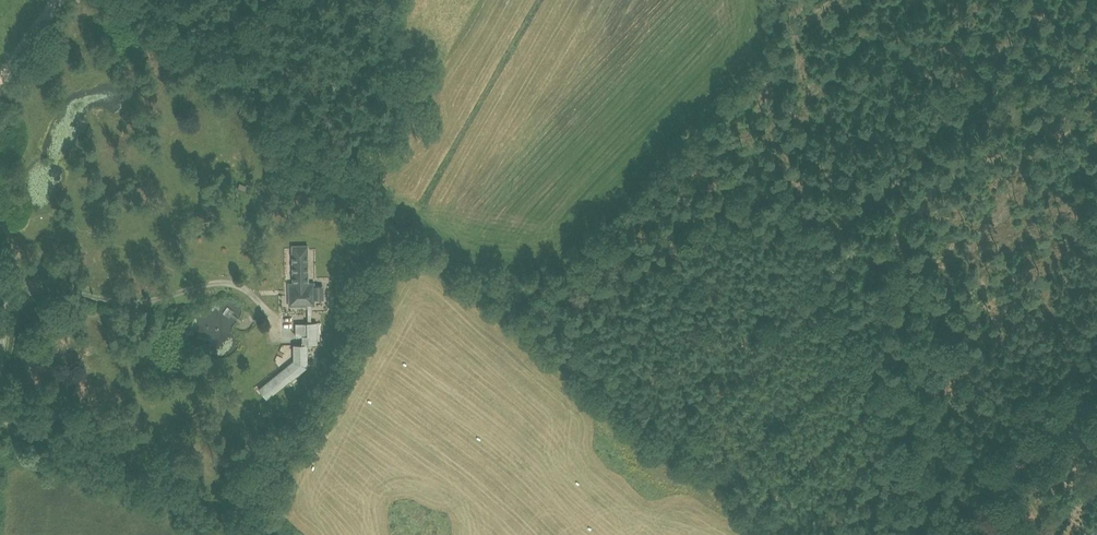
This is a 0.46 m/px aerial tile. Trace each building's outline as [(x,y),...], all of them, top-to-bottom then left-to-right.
[(294,289),(294,305),(308,304),(311,304),(313,304),(313,299),(322,299),(322,286),(313,286),(313,283),(308,283),(307,245),(292,245),(292,284),(289,284),(289,289),(294,289)] [(311,322),(311,304),(308,304),(308,322),(307,322),(307,323),(296,323),(296,336),(302,336),(302,344),(294,344),(294,353),(297,352),(297,361),(294,361),(281,370),(282,371),(259,389),(266,399),(289,380),(290,381),(290,380),(288,378),(293,374),(295,377),(307,367),(307,344),(317,344),(317,322),(311,322)] [(332,348),(333,349),(343,353),(347,343),(338,339),(335,338),(332,348)]
